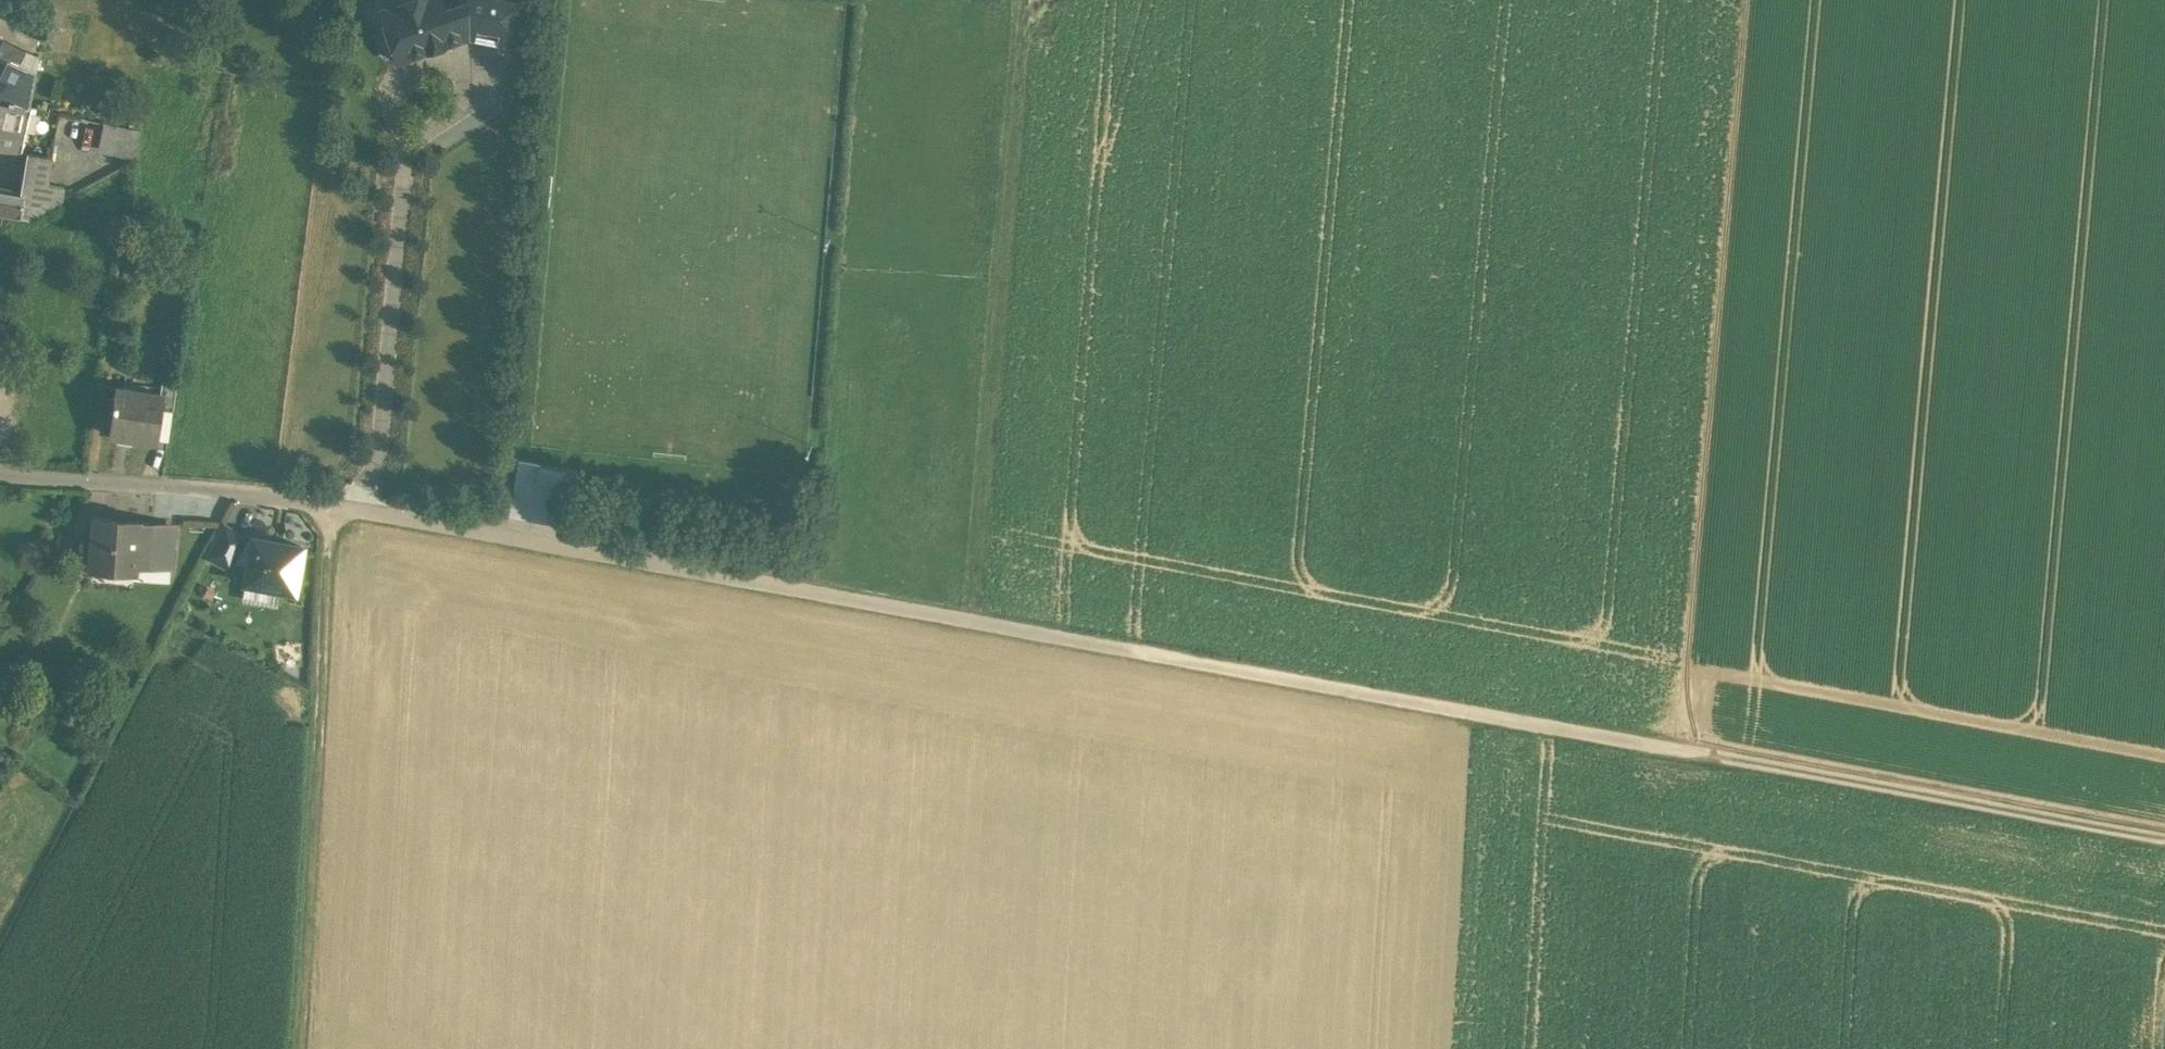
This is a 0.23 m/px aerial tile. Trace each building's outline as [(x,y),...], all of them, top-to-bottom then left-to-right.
[(380,12),(396,61),(469,36),(502,44),(511,2),(500,0),(465,0),(463,5),(444,12),(440,0),(414,0),(380,12)] [(2,41),(0,44),(0,57),(18,65),(24,51),(2,41)] [(0,57),(0,101),(24,106),(27,107),(34,73),(18,65),(0,57)] [(0,101),(0,148),(15,151),(24,106),(0,101)] [(101,124),(97,142),(99,143),(97,151),(137,160),(139,132),(101,124)] [(52,159),(28,154),(26,168),(50,172),(52,159)] [(50,172),(26,168),(24,181),(48,185),(50,172)] [(48,185),(24,181),(22,193),(24,194),(20,217),(27,218),(64,198),(65,187),(48,185)] [(0,190),(0,214),(20,217),(24,194),(22,193),(0,190)] [(11,352),(17,326),(0,322),(0,349),(11,352)] [(176,384),(163,382),(160,395),(162,395),(160,410),(172,412),(176,384)] [(160,395),(117,388),(114,405),(113,405),(113,410),(114,410),(110,436),(156,443),(160,410),(162,395),(160,395)] [(557,504),(529,499),(525,519),(553,524),(557,504)] [(137,523),(93,520),(90,567),(103,568),(103,570),(107,575),(114,576),(119,572),(119,569),(133,570),(134,564),(171,567),(173,527),(136,525),(137,523)] [(230,570),(246,537),(223,525),(207,558),(230,570)] [(243,584),(294,593),(301,548),(251,539),(243,584)]
